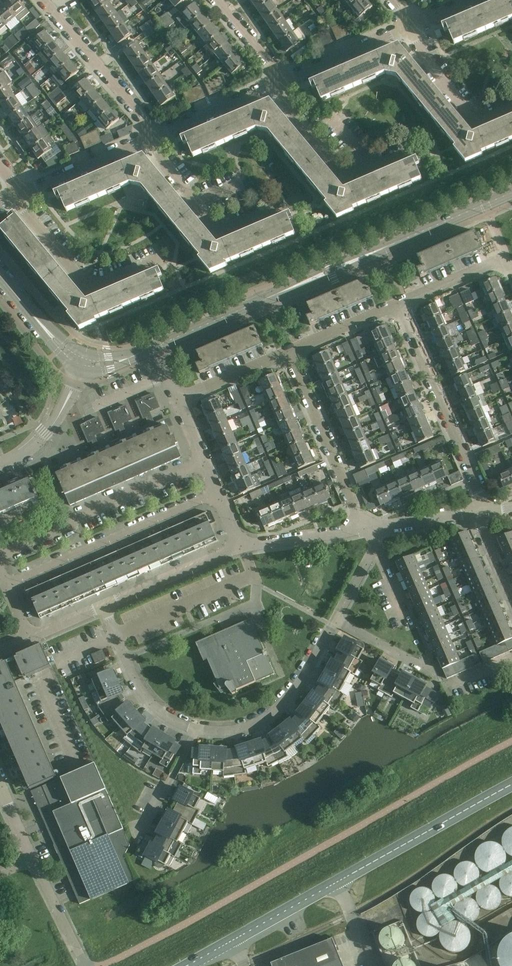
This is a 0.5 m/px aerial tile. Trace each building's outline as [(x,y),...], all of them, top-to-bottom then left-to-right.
[(5,5),(16,18),(19,22),(30,13),(19,0),(11,0),(5,5)] [(88,1),(96,12),(110,2),(114,0),(90,0),(88,1)] [(176,8),(185,0),(169,0),(176,8)] [(271,0),(250,0),(257,10),(271,0)] [(257,10),(264,20),(278,11),(271,0),(257,10)] [(360,0),(344,0),(351,8),(360,0)] [(366,0),(360,0),(351,8),(359,18),(356,21),(360,26),(372,16),(368,11),(372,7),(366,0)] [(442,27),(445,33),(448,31),(450,35),(454,45),(478,34),(487,30),(495,27),(506,22),(510,20),(511,20),(511,0),(503,0),(442,27)] [(118,13),(117,13),(110,3),(110,2),(96,12),(104,23),(118,13)] [(181,15),(176,19),(185,29),(190,25),(203,14),(194,4),(181,15)] [(5,5),(0,9),(0,19),(6,26),(16,18),(5,5)] [(317,10),(321,16),(325,12),(321,6),(317,10)] [(176,8),(167,13),(171,18),(178,11),(176,8)] [(111,34),(125,24),(129,21),(121,10),(117,13),(118,13),(104,23),(111,34)] [(272,31),(286,21),(278,11),(264,20),(272,31)] [(167,13),(156,21),(160,26),(171,18),(167,13)] [(199,35),(212,24),(203,14),(190,25),(199,35)] [(171,18),(160,26),(160,27),(164,31),(175,23),(174,22),(171,18)] [(36,20),(26,29),(30,33),(30,34),(40,25),(36,20)] [(143,33),(154,25),(151,20),(140,28),(143,33)] [(279,42),(293,32),(286,21),(272,31),(279,42)] [(343,24),(348,36),(354,33),(349,21),(343,24)] [(125,24),(111,34),(118,44),(132,35),(125,24)] [(207,45),(220,34),(212,24),(199,35),(207,45)] [(348,36),(343,24),(338,26),(343,38),(348,36)] [(147,38),(158,30),(154,25),(143,33),(147,38)] [(338,26),(331,29),(336,41),(343,38),(338,26)] [(26,29),(21,33),(25,38),(30,34),(26,29)] [(40,53),(53,42),(45,31),(42,34),(39,30),(25,42),(37,56),(40,53)] [(333,42),(328,31),(322,33),(327,45),(333,42)] [(293,32),(279,42),(287,53),(301,43),(293,32)] [(317,36),(322,47),(327,45),(322,33),(317,36)] [(215,55),(229,45),(220,34),(207,45),(215,55)] [(14,35),(4,44),(10,50),(13,48),(20,42),(14,35)] [(311,38),(316,50),(322,47),(317,36),(311,38)] [(49,63),(62,51),(53,42),(40,53),(49,63)] [(132,64),(146,54),(138,43),(124,53),(132,64)] [(224,65),(237,54),(229,45),(215,55),(224,65)] [(310,84),(313,90),(316,89),(318,92),(321,101),(322,102),(342,93),(379,77),(380,77),(381,76),(386,74),(397,77),(401,82),(402,82),(435,123),(452,143),(456,147),(454,149),(466,163),(483,156),(482,154),(511,141),(511,120),(479,134),(478,132),(475,131),(470,130),(467,132),(409,61),(411,60),(399,45),(382,53),(377,55),(310,84)] [(62,51),(49,63),(57,73),(70,62),(62,51)] [(139,75),(153,65),(146,54),(132,64),(139,75)] [(237,54),(224,65),(232,75),(245,64),(237,54)] [(4,69),(15,60),(11,55),(0,63),(0,64),(4,69)] [(31,75),(37,71),(30,62),(25,66),(29,73),(31,75)] [(57,73),(53,76),(61,86),(66,83),(79,72),(70,62),(57,73)] [(147,85),(161,75),(153,65),(139,75),(147,85)] [(154,96),(168,86),(161,75),(147,85),(154,96)] [(248,75),(240,81),(243,85),(251,79),(248,75)] [(222,76),(216,79),(221,91),(227,88),(222,76)] [(81,100),(94,89),(85,79),(72,90),(81,100)] [(210,81),(215,93),(221,91),(216,79),(212,80),(210,81)] [(204,84),(209,96),(215,93),(210,81),(204,84)] [(30,94),(37,89),(33,83),(30,86),(26,88),(30,94)] [(15,96),(8,85),(0,91),(0,104),(1,106),(15,96)] [(168,86),(154,96),(162,107),(176,97),(168,86)] [(206,97),(201,86),(195,88),(200,100),(206,97)] [(51,101),(62,92),(58,87),(48,96),(51,101)] [(189,91),(194,102),(200,100),(195,88),(189,91)] [(89,110),(102,99),(94,89),(81,100),(89,110)] [(188,105),(189,105),(194,102),(189,91),(183,93),(188,105)] [(62,92),(51,101),(56,106),(66,97),(62,92)] [(15,96),(1,106),(9,117),(23,107),(15,96)] [(98,120),(111,110),(102,99),(89,110),(98,120)] [(250,113),(186,140),(188,144),(189,147),(193,157),(223,145),(248,134),(257,130),(269,133),(274,138),(275,139),(324,199),(325,200),(327,203),(325,204),(337,219),(355,211),(354,209),(422,180),(416,167),(414,162),(350,190),(349,187),(341,185),(339,187),(280,117),(282,115),(270,101),(253,108),(249,110),(250,112),(250,113)] [(16,127),(30,117),(23,107),(9,117),(16,127)] [(111,110),(98,120),(106,131),(119,119),(111,110)] [(30,117),(16,127),(23,138),(37,128),(43,124),(35,114),(30,117)] [(37,128),(23,138),(31,149),(45,139),(50,136),(43,124),(37,128)] [(66,125),(61,128),(64,134),(69,130),(66,125)] [(78,135),(85,130),(83,127),(76,133),(78,135)] [(91,133),(96,144),(102,142),(97,130),(91,133)] [(96,144),(91,133),(88,134),(86,135),(91,147),(96,144)] [(80,138),(85,149),(91,147),(86,135),(80,138)] [(45,139),(31,149),(38,160),(42,157),(46,163),(50,169),(62,164),(56,155),(61,152),(50,136),(45,139)] [(77,142),(65,147),(68,156),(80,151),(77,142)] [(123,167),(59,194),(60,196),(61,199),(63,202),(67,212),(116,191),(122,188),(125,187),(131,184),(135,185),(139,186),(142,187),(149,195),(160,209),(198,254),(201,257),(199,259),(211,273),(228,266),(227,264),(295,234),(290,221),(288,217),(224,245),(223,242),(215,240),(212,242),(154,171),(156,170),(144,155),(127,163),(122,165),(123,167)] [(9,223),(0,230),(61,303),(70,314),(68,315),(69,316),(80,330),(96,322),(97,322),(96,320),(165,291),(159,278),(157,273),(93,301),(92,298),(84,296),(82,298),(15,218),(11,221),(9,223)] [(417,256),(422,266),(417,269),(421,278),(430,274),(429,273),(483,249),(475,231),(417,256)] [(488,276),(477,281),(481,291),(483,290),(486,296),(502,289),(499,281),(497,282),(495,278),(490,281),(488,276)] [(307,304),(307,305),(312,315),(307,317),(310,326),(320,322),(319,321),(373,297),(365,279),(307,304)] [(460,293),(465,305),(474,301),(470,289),(460,293)] [(502,289),(486,296),(488,302),(490,301),(492,306),(505,300),(504,297),(506,296),(502,289)] [(449,298),(454,310),(463,306),(458,294),(449,298)] [(505,300),(492,306),(494,311),(493,312),(495,318),(511,311),(509,303),(507,304),(505,300)] [(425,313),(423,314),(426,322),(427,321),(443,314),(440,308),(439,309),(436,304),(423,309),(425,313)] [(495,318),(498,324),(499,323),(501,328),(511,324),(511,311),(495,318)] [(427,321),(426,322),(429,329),(431,328),(433,332),(446,326),(444,321),(446,321),(443,314),(427,321)] [(371,332),(381,328),(379,323),(369,327),(371,332)] [(501,328),(504,333),(502,334),(505,340),(511,337),(511,324),(501,328)] [(370,332),(375,344),(392,336),(389,329),(387,330),(385,326),(381,328),(371,332),(370,332)] [(434,335),(432,336),(435,344),(453,336),(450,330),(448,331),(446,326),(433,332),(434,335)] [(255,327),(197,352),(201,362),(196,364),(200,374),(209,370),(209,369),(263,345),(255,327)] [(470,342),(478,339),(473,327),(470,328),(471,330),(466,332),(470,342)] [(392,336),(375,344),(379,355),(395,348),(394,345),(395,344),(392,336)] [(453,336),(435,344),(439,351),(441,350),(442,354),(456,348),(454,343),(455,343),(453,336)] [(357,338),(350,341),(355,352),(360,350),(362,350),(357,338)] [(348,342),(342,344),(347,356),(349,355),(353,353),(348,342)] [(342,345),(336,347),(339,354),(345,351),(342,345)] [(378,369),(384,366),(402,358),(399,351),(397,352),(395,348),(379,355),(373,357),(378,369)] [(444,358),(442,358),(445,366),(462,359),(459,352),(458,353),(456,348),(442,354),(444,358)] [(329,350),(313,357),(314,361),(313,362),(316,369),(333,362),(329,350)] [(476,360),(475,363),(476,366),(480,364),(487,361),(485,357),(478,360),(476,360)] [(389,377),(405,370),(403,367),(405,366),(402,358),(384,366),(389,377)] [(462,359),(445,366),(448,373),(450,372),(452,376),(465,370),(463,366),(465,365),(462,359)] [(323,380),(338,373),(333,362),(316,369),(319,377),(321,376),(323,380)] [(489,365),(479,369),(481,374),(491,369),(489,365)] [(272,370),(262,374),(264,379),(274,374),(272,370)] [(394,388),(412,380),(408,373),(406,374),(405,370),(389,377),(394,388)] [(325,391),(343,384),(338,373),(323,380),(324,383),(322,384),(325,391)] [(264,392),(282,384),(279,377),(277,378),(275,374),(274,374),(264,379),(259,380),(264,392)] [(455,384),(454,385),(457,392),(474,385),(471,379),(469,379),(467,374),(454,380),(455,384)] [(399,399),(414,392),(413,389),(415,388),(412,380),(394,388),(399,399)] [(269,403),(285,396),(283,392),(285,391),(282,384),(264,392),(269,403)] [(332,402),(348,395),(343,384),(325,391),(329,399),(331,398),(332,402)] [(474,385),(457,392),(460,400),(462,399),(463,402),(477,397),(475,392),(476,391),(474,385)] [(246,386),(240,389),(245,400),(249,398),(251,398),(246,386)] [(232,393),(230,394),(232,400),(234,399),(236,404),(238,403),(243,401),(238,390),(231,393),(232,393)] [(403,410),(421,403),(418,395),(416,396),(414,392),(399,399),(403,410)] [(147,417),(151,425),(154,424),(149,412),(160,407),(154,393),(136,401),(144,419),(147,417)] [(335,414),(353,406),(348,395),(332,402),(334,406),(332,406),(335,414)] [(212,396),(201,401),(203,405),(214,400),(212,396)] [(285,396),(269,403),(274,414),(291,406),(288,399),(286,400),(285,396)] [(465,406),(463,407),(466,414),(482,408),(483,407),(480,401),(479,401),(477,397),(463,402),(465,406)] [(206,417),(223,410),(218,398),(214,400),(203,405),(204,409),(203,410),(206,417)] [(408,421),(424,415),(422,411),(424,410),(421,403),(403,410),(408,421)] [(120,429),(123,437),(127,436),(122,424),(132,419),(126,405),(108,413),(116,431),(120,429)] [(279,425),(294,418),(293,415),(295,414),(291,406),(274,414),(279,425)] [(342,424),(357,417),(353,406),(335,414),(338,421),(340,420),(342,424)] [(482,408),(466,414),(470,422),(472,421),(473,424),(486,419),(484,414),(486,413),(483,407),(482,408)] [(212,427),(228,421),(223,410),(206,417),(209,425),(211,424),(212,427)] [(413,432),(431,425),(428,417),(426,418),(424,415),(408,421),(413,432)] [(243,427),(248,425),(252,423),(249,416),(240,420),(243,427)] [(92,441),(96,449),(99,448),(94,436),(105,431),(99,417),(81,425),(88,443),(92,441)] [(345,436),(362,428),(357,417),(342,424),(343,428),(342,428),(345,436)] [(283,436),(301,428),(298,421),(296,422),(294,418),(279,425),(283,436)] [(475,428),(473,429),(476,436),(491,430),(493,429),(490,423),(488,424),(486,419),(473,424),(475,428)] [(215,439),(233,432),(228,421),(212,427),(214,431),(212,432),(215,439)] [(168,425),(56,473),(57,476),(61,485),(59,486),(62,494),(65,493),(70,505),(70,506),(70,505),(181,458),(182,457),(176,444),(178,443),(175,435),(172,436),(169,427),(168,425)] [(431,425),(413,432),(418,444),(434,437),(432,433),(434,432),(431,425)] [(288,447),(304,440),(302,437),(304,436),(301,428),(283,436),(288,447)] [(351,446),(367,439),(362,428),(345,436),(348,443),(350,443),(351,446)] [(491,430),(476,436),(479,444),(481,443),(483,447),(496,441),(494,436),(496,435),(493,429),(491,430)] [(222,450),(237,443),(233,432),(215,439),(218,447),(220,446),(222,450)] [(354,458),(372,450),(367,439),(351,446),(353,450),(351,450),(354,458)] [(398,439),(393,441),(397,449),(401,447),(398,439)] [(293,458),(311,451),(307,443),(306,444),(304,440),(288,447),(293,458)] [(432,441),(421,446),(423,450),(422,450),(423,452),(435,447),(434,447),(432,441)] [(391,442),(387,444),(390,451),(395,449),(391,442)] [(225,462),(242,454),(237,443),(222,450),(223,453),(221,454),(225,462)] [(499,444),(484,450),(487,458),(502,451),(499,444)] [(372,450),(354,458),(357,465),(359,465),(361,469),(377,462),(372,450)] [(311,451),(293,458),(298,470),(314,463),(312,459),(314,458),(311,451)] [(231,472),(247,465),(242,454),(225,462),(228,469),(230,468),(231,472)] [(430,466),(437,483),(445,480),(444,478),(447,477),(448,477),(447,476),(441,461),(430,466)] [(233,475),(231,476),(234,484),(252,476),(249,470),(254,468),(252,463),(247,465),(231,472),(233,475)] [(278,465),(273,467),(277,474),(279,478),(283,476),(282,472),(278,465)] [(307,474),(308,476),(319,471),(317,465),(305,470),(307,474)] [(353,475),(357,484),(369,479),(368,476),(379,471),(379,469),(377,465),(353,475)] [(437,483),(430,466),(418,471),(425,486),(429,485),(430,487),(437,483)] [(498,475),(504,488),(508,486),(509,488),(511,487),(511,475),(509,469),(503,471),(504,473),(498,475)] [(425,486),(418,471),(407,475),(415,493),(422,490),(422,488),(425,486)] [(448,477),(447,477),(451,486),(463,480),(459,471),(450,475),(447,476),(448,477)] [(415,493),(407,475),(396,480),(403,496),(407,495),(407,496),(415,493)] [(252,476),(234,484),(237,491),(239,490),(241,494),(257,488),(252,476)] [(38,498),(29,479),(0,492),(0,515),(38,498)] [(403,496),(396,480),(385,485),(393,503),(400,499),(399,498),(403,496)] [(313,488),(320,505),(328,501),(327,500),(331,498),(325,483),(313,488)] [(261,489),(263,493),(270,490),(274,488),(272,484),(268,486),(261,489)] [(393,503),(385,485),(374,490),(380,506),(384,504),(385,506),(393,503)] [(320,505),(313,488),(302,493),(309,508),(313,506),(313,508),(320,505)] [(263,493),(261,489),(249,494),(252,500),(264,495),(263,493)] [(309,508),(302,493),(291,497),(298,515),(306,511),(305,509),(309,508)] [(298,515),(291,497),(280,502),(286,517),(290,516),(291,518),(298,515)] [(286,517),(280,502),(269,507),(276,524),(284,521),(283,519),(286,517)] [(276,524),(269,507),(257,511),(264,527),(268,525),(269,527),(276,524)] [(211,511),(23,593),(28,604),(33,602),(41,619),(218,541),(210,525),(216,522),(211,511)] [(449,539),(453,548),(471,540),(467,531),(449,539)] [(497,538),(501,547),(511,543),(511,532),(497,538)] [(471,540),(453,548),(456,557),(475,549),(471,540)] [(501,547),(505,556),(511,553),(511,543),(501,547)] [(475,549),(456,557),(460,566),(478,558),(475,549)] [(400,571),(418,563),(414,554),(396,562),(400,571)] [(478,558),(460,566),(464,574),(482,567),(478,558)] [(418,563),(400,571),(404,580),(422,572),(427,570),(425,566),(423,562),(418,564),(418,563)] [(482,567),(464,574),(468,583),(486,575),(482,567)] [(422,572),(404,580),(408,589),(426,581),(430,579),(427,571),(422,573),(422,572)] [(486,575),(468,583),(472,592),(490,584),(486,575)] [(426,581),(408,589),(412,597),(430,590),(426,581)] [(490,584),(472,592),(476,601),(494,593),(490,584)] [(430,590),(412,597),(415,606),(433,598),(430,590)] [(494,593),(476,601),(480,610),(498,602),(494,593)] [(433,598),(415,606),(419,615),(437,607),(433,598)] [(498,602),(480,610),(483,619),(501,611),(498,602)] [(437,607),(419,615),(423,624),(441,616),(437,607)] [(501,611),(483,619),(487,627),(505,619),(501,611)] [(441,616),(423,624),(427,633),(445,625),(441,616)] [(208,660),(218,682),(214,685),(221,693),(229,690),(233,695),(238,692),(237,690),(275,674),(251,619),(223,631),(196,643),(204,661),(208,660)] [(505,619),(487,627),(491,636),(509,628),(505,619)] [(445,625),(427,633),(431,641),(449,634),(445,625)] [(491,636),(495,645),(499,644),(506,641),(511,638),(511,635),(509,628),(491,636)] [(449,634),(431,641),(435,650),(453,642),(449,634)] [(339,657),(359,669),(363,662),(359,659),(364,650),(364,649),(364,648),(364,646),(364,645),(363,643),(362,642),(360,642),(359,642),(357,642),(356,643),(355,644),(346,639),(342,645),(339,644),(340,643),(339,643),(336,648),(337,648),(340,649),(340,650),(342,651),(339,657)] [(499,644),(504,654),(511,651),(506,641),(499,644)] [(453,642),(435,650),(438,659),(457,651),(453,642)] [(493,647),(497,657),(504,654),(499,644),(495,645),(493,647)] [(0,664),(0,720),(30,789),(57,778),(57,776),(56,776),(54,777),(13,683),(41,671),(45,670),(51,667),(42,646),(36,649),(0,664)] [(486,649),(491,660),(497,657),(493,647),(486,649)] [(491,660),(486,649),(479,652),(484,663),(491,660)] [(92,655),(96,664),(107,659),(103,650),(92,655)] [(457,651),(438,659),(443,668),(449,665),(456,662),(461,660),(457,651)] [(469,657),(474,667),(481,664),(477,654),(469,657)] [(327,672),(346,682),(351,673),(355,676),(359,669),(339,657),(336,663),(333,662),(330,660),(327,665),(328,665),(328,664),(331,666),(327,672)] [(463,660),(467,670),(474,667),(469,657),(463,660)] [(456,662),(461,673),(467,670),(463,660),(461,660),(456,662)] [(385,694),(396,673),(390,670),(392,667),(393,665),(394,665),(394,664),(389,662),(388,665),(381,662),(371,680),(381,686),(378,690),(385,694)] [(449,665),(454,676),(461,673),(456,662),(449,665)] [(454,676),(449,665),(443,668),(447,679),(454,676)] [(97,691),(117,682),(114,676),(117,675),(118,675),(116,670),(115,670),(115,671),(112,672),(110,673),(107,666),(106,666),(85,675),(88,683),(93,681),(97,691)] [(396,673),(385,694),(392,698),(395,693),(404,699),(414,680),(408,676),(410,674),(410,673),(405,671),(406,671),(404,674),(402,677),(396,673)] [(320,689),(340,702),(345,694),(341,692),(346,682),(327,672),(324,678),(321,676),(318,681),(319,681),(319,680),(322,682),(321,682),(324,684),(320,689)] [(414,680),(404,699),(413,704),(411,707),(419,712),(423,705),(431,709),(438,696),(423,688),(426,683),(427,682),(422,679),(421,680),(422,680),(420,683),(414,680)] [(103,713),(123,700),(119,695),(122,693),(124,692),(125,692),(123,687),(122,687),(123,688),(120,689),(117,682),(97,691),(101,701),(97,703),(103,713)] [(340,702),(320,689),(316,695),(314,693),(314,694),(311,692),(312,691),(311,691),(308,695),(308,696),(309,695),(311,697),(307,703),(324,716),(330,707),(335,710),(340,702)] [(123,700),(103,713),(109,722),(113,719),(120,727),(136,713),(132,708),(134,706),(135,706),(131,701),(131,702),(129,704),(128,704),(126,706),(123,700)] [(324,716),(307,703),(303,708),(300,706),(301,706),(300,705),(297,710),(300,712),(302,714),(297,719),(314,735),(321,728),(317,724),(324,716)] [(132,746),(147,728),(142,724),(144,722),(144,721),(146,719),(147,720),(147,719),(143,715),(143,716),(141,718),(136,713),(120,727),(127,735),(124,739),(132,746)] [(355,713),(351,718),(356,722),(360,717),(355,713)] [(94,725),(98,723),(96,720),(100,717),(99,715),(91,721),(94,725)] [(314,735),(297,719),(293,724),(291,721),(290,721),(289,719),(289,718),(284,722),(285,722),(287,724),(281,728),(294,745),(303,739),(307,743),(314,735)] [(153,754),(164,736),(158,732),(160,729),(160,730),(161,729),(156,726),(155,727),(156,727),(154,730),(152,732),(147,728),(132,746),(141,753),(144,749),(153,754)] [(294,745),(281,728),(276,733),(274,730),(274,729),(270,733),(272,735),(272,736),(274,738),(268,741),(279,762),(289,757),(286,752),(294,745)] [(164,736),(153,754),(162,759),(160,764),(167,768),(179,748),(173,744),(174,742),(174,741),(176,739),(176,738),(172,736),(171,736),(172,736),(170,739),(164,736)] [(250,745),(256,765),(266,762),(269,767),(279,762),(268,741),(262,744),(261,741),(260,741),(259,738),(260,738),(254,739),(255,740),(256,743),(250,745)] [(256,765),(250,745),(243,747),(242,744),(243,744),(242,743),(237,745),(237,746),(238,745),(239,748),(238,749),(239,751),(232,752),(235,776),(247,774),(246,769),(256,765)] [(213,771),(214,749),(207,749),(207,746),(208,746),(208,745),(202,745),(203,745),(203,749),(202,748),(202,751),(195,751),(195,752),(194,763),(190,763),(189,765),(189,772),(190,774),(193,774),(193,775),(202,775),(202,770),(213,771)] [(235,776),(232,752),(226,753),(226,750),(225,750),(226,747),(226,746),(221,746),(221,747),(221,750),(214,749),(213,771),(223,771),(224,777),(235,776)] [(124,857),(130,846),(123,830),(124,829),(96,764),(31,791),(77,897),(80,905),(91,900),(130,884),(130,883),(134,881),(124,857)] [(161,778),(166,781),(169,776),(164,773),(161,778)] [(176,807),(197,818),(200,811),(196,808),(200,800),(201,799),(183,789),(182,788),(179,795),(176,794),(176,793),(173,798),(174,798),(176,799),(179,801),(176,807)] [(164,822),(183,832),(188,823),(193,825),(197,818),(176,807),(173,813),(170,812),(167,810),(164,815),(165,815),(165,814),(168,816),(164,822)] [(176,849),(179,851),(183,844),(178,841),(183,832),(164,822),(161,828),(158,827),(159,826),(158,826),(156,831),(159,832),(162,834),(158,840),(176,849)] [(503,845),(504,849),(507,852),(510,855),(511,856),(511,827),(511,828),(508,830),(505,833),(503,837),(503,841),(503,845)] [(179,851),(176,849),(158,840),(155,846),(153,845),(152,845),(150,843),(149,843),(147,848),(148,847),(150,849),(147,856),(156,860),(156,862),(156,864),(156,865),(157,866),(158,867),(160,868),(161,868),(163,867),(164,866),(165,865),(166,865),(171,856),(175,858),(179,851)] [(475,857),(475,861),(477,865),(479,868),(482,871),(486,873),(490,874),(494,873),(498,872),(501,869),(504,866),(505,863),(506,859),(506,855),(504,851),(502,848),(499,845),(495,843),(491,842),(487,843),(483,844),(480,847),(477,850),(476,853),(475,857)] [(455,875),(455,878),(456,881),(458,884),(461,886),(464,887),(467,888),(470,887),(473,886),(476,884),(478,882),(479,879),(480,876),(480,872),(479,869),(477,867),(474,865),(471,863),(468,863),(465,863),(462,864),(459,866),(457,868),(455,871),(455,875)] [(500,888),(501,891),(503,893),(505,895),(508,897),(511,897),(511,874),(509,874),(506,875),(504,877),(502,879),(500,882),(500,885),(500,888)] [(432,888),(433,891),(434,894),(436,897),(438,899),(441,900),(444,901),(448,901),(451,899),(453,897),(456,895),(457,892),(457,889),(457,885),(456,882),(454,880),(452,878),(449,876),(445,876),(442,876),(439,877),(436,879),(434,881),(433,884),(432,888)] [(476,897),(476,901),(478,904),(479,906),(482,908),(485,910),(488,910),(492,910),(495,909),(497,907),(499,905),(501,902),(501,898),(501,895),(500,892),(498,889),(496,887),(493,886),(489,885),(486,886),(483,887),(480,889),(478,891),(477,894),(476,897)] [(410,900),(410,903),(411,906),(413,909),(416,911),(419,912),(422,913),(425,913),(428,912),(431,910),(433,907),(435,904),(435,901),(435,898),(434,895),(432,892),(429,890),(426,888),(423,888),(420,888),(417,889),(414,891),(412,894),(410,897),(410,900)] [(454,910),(454,913),(455,916),(457,919),(459,921),(462,922),(466,923),(469,923),(472,922),(475,920),(477,917),(478,914),(479,911),(478,908),(477,905),(475,902),(473,900),(470,898),(467,898),(463,898),(460,899),(458,901),(456,904),(454,907),(454,910)] [(416,925),(417,928),(418,931),(420,934),(422,936),(425,938),(428,938),(432,938),(435,937),(438,935),(440,932),(441,929),(442,926),(441,923),(440,920),(438,917),(436,915),(433,914),(430,913),(426,913),(423,914),(421,916),(418,919),(417,922),(416,925)] [(440,936),(440,941),(441,944),(444,948),(447,950),(451,952),(455,953),(459,952),(462,951),(466,949),(468,946),(470,942),(471,938),(470,934),(469,930),(467,927),(464,924),(460,922),(456,922),(452,922),(448,923),(445,926),(442,929),(440,933),(440,936)] [(380,940),(380,943),(381,945),(383,948),(385,950),(388,951),(391,952),(394,952),(397,951),(400,949),(402,946),(403,944),(404,941),(403,938),(402,935),(400,932),(398,930),(395,929),(392,928),(389,929),(386,930),(384,931),(382,934),(380,937),(380,940)] [(499,961),(501,965),(511,965),(511,935),(507,938),(503,943),(500,949),(499,955),(499,961)] [(341,959),(338,951),(340,950),(334,936),(320,942),(320,944),(302,951),(308,965),(325,965),(341,959)] [(302,951),(284,958),(283,957),(269,962),(271,965),(308,965),(302,951)]
